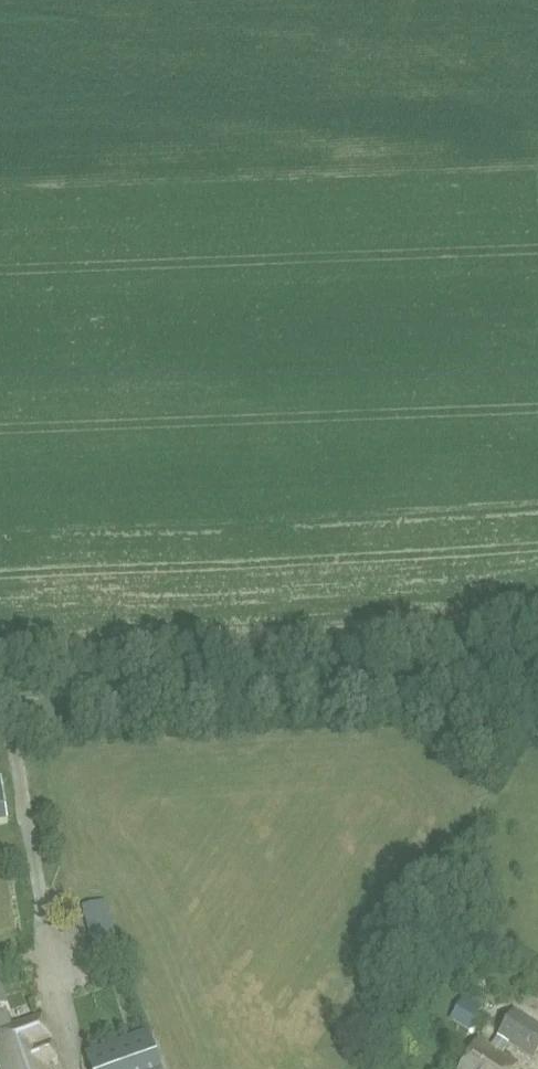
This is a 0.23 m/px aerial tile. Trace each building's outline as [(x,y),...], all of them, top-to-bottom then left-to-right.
[(106,902),(81,907),(102,977),(127,971),(106,902)] [(2,1068),(47,1068),(45,1063),(55,1059),(39,1016),(9,1027),(3,1011),(6,1010),(0,993),(0,1063),(2,1068)] [(464,1000),(452,1019),(469,1030),(481,1011),(464,1000)] [(478,1040),(458,1068),(514,1068),(518,1063),(501,1052),(507,1042),(533,1059),(537,1051),(537,1025),(516,1010),(491,1048),(478,1040)] [(149,1031),(86,1053),(92,1068),(162,1068),(149,1031)]
